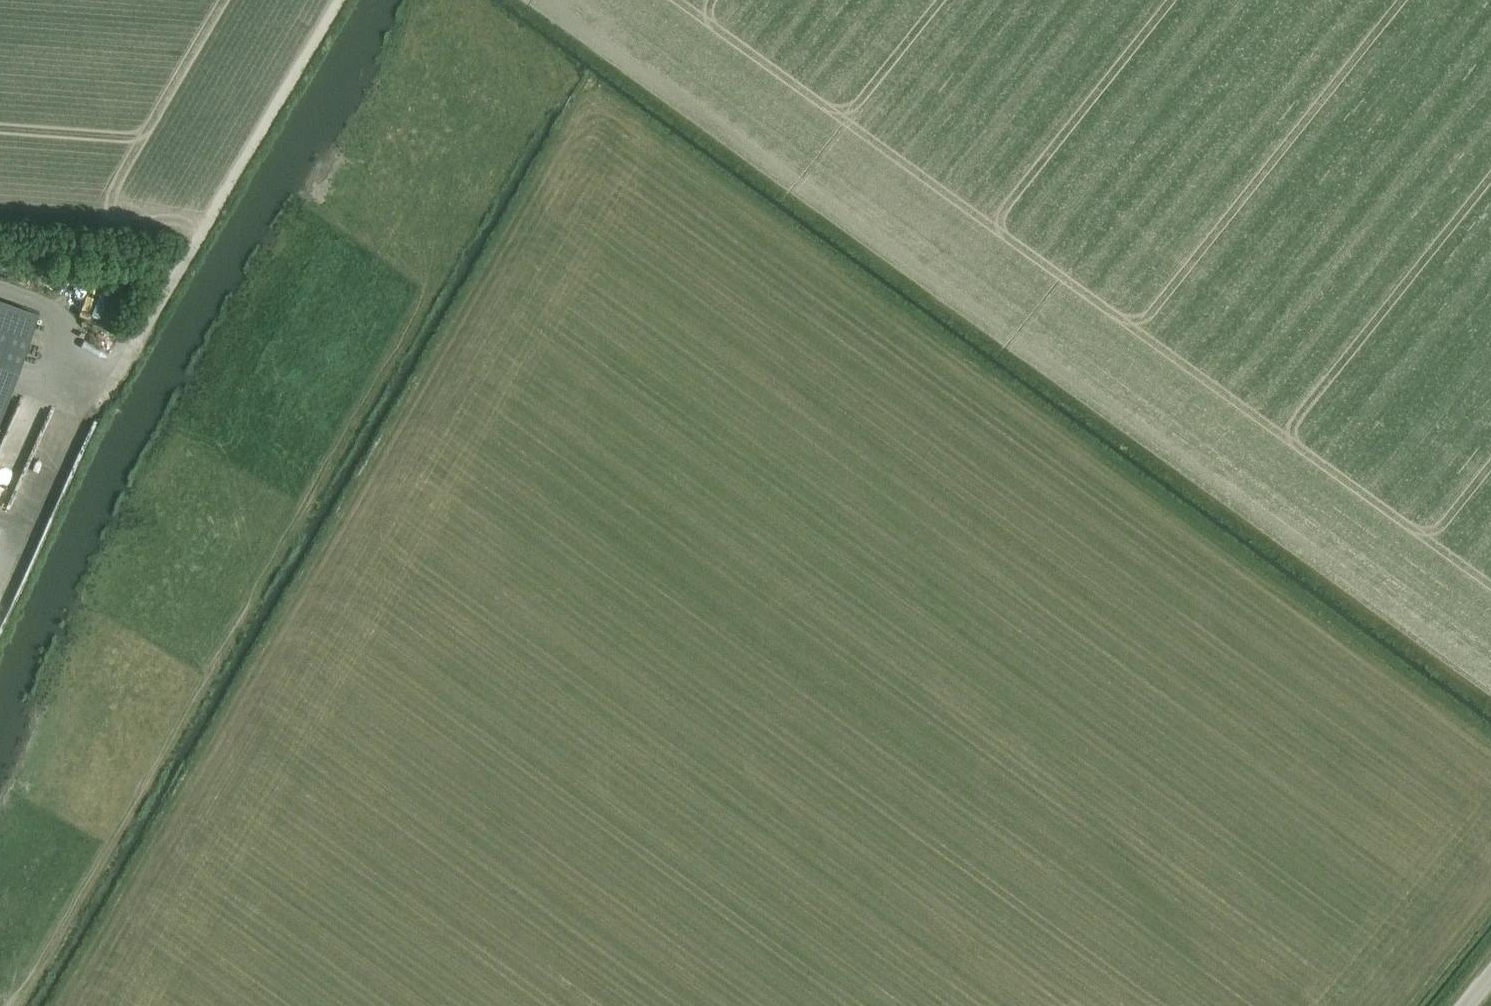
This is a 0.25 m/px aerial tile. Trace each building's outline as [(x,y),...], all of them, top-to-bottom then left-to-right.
[(37,316),(0,303),(0,420),(37,316)]
